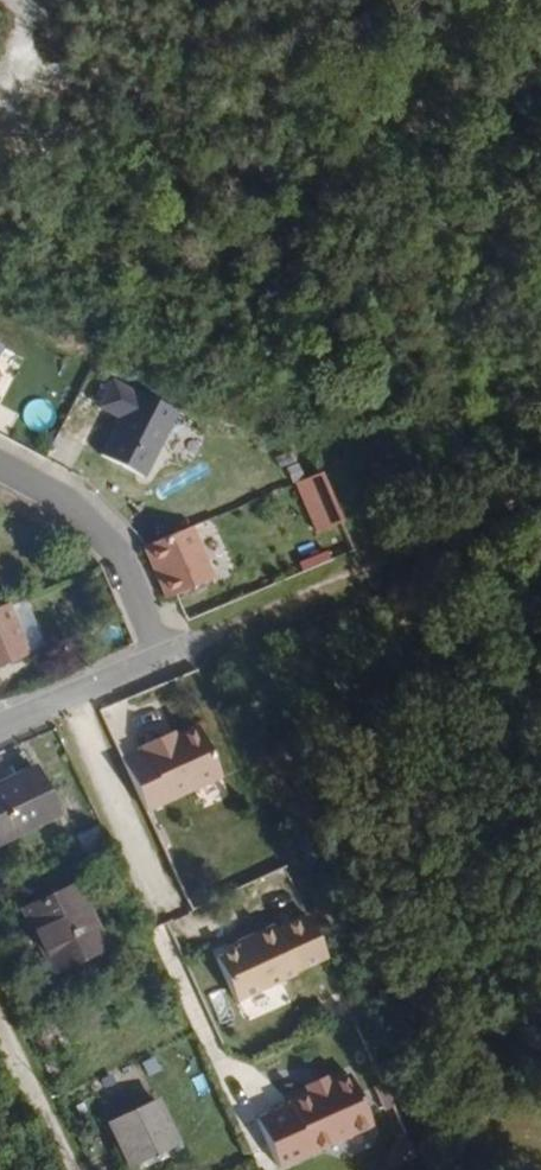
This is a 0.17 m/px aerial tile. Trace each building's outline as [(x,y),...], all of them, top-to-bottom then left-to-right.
[(0,344),(0,377),(12,349),(0,344)] [(99,455),(146,481),(181,417),(135,391),(99,455)] [(343,528),(322,478),(308,483),(298,488),(319,538),(343,528)] [(214,583),(194,533),(146,553),(169,602),(214,583)] [(9,613),(0,617),(0,674),(29,661),(9,613)] [(215,786),(192,734),(169,744),(157,750),(155,745),(135,754),(139,762),(118,771),(129,796),(140,820),(215,786)] [(157,750),(169,744),(167,740),(155,745),(157,750)] [(26,775),(4,784),(6,791),(0,793),(0,846),(47,825),(26,775)] [(104,855),(95,834),(70,845),(79,867),(104,855)] [(100,956),(69,893),(20,917),(29,938),(36,934),(55,977),(100,956)] [(288,982),(268,933),(245,942),(248,950),(231,956),(209,964),(228,1009),(288,982)] [(248,950),(245,942),(229,949),(231,956),(248,950)] [(364,1134),(342,1083),(320,1092),(300,1101),(280,1110),(281,1113),(248,1128),(268,1169),(283,1169),(364,1134)] [(320,1092),(317,1085),(297,1094),(300,1101),(320,1092)] [(153,1115),(105,1137),(120,1169),(159,1169),(175,1163),(153,1115)]
